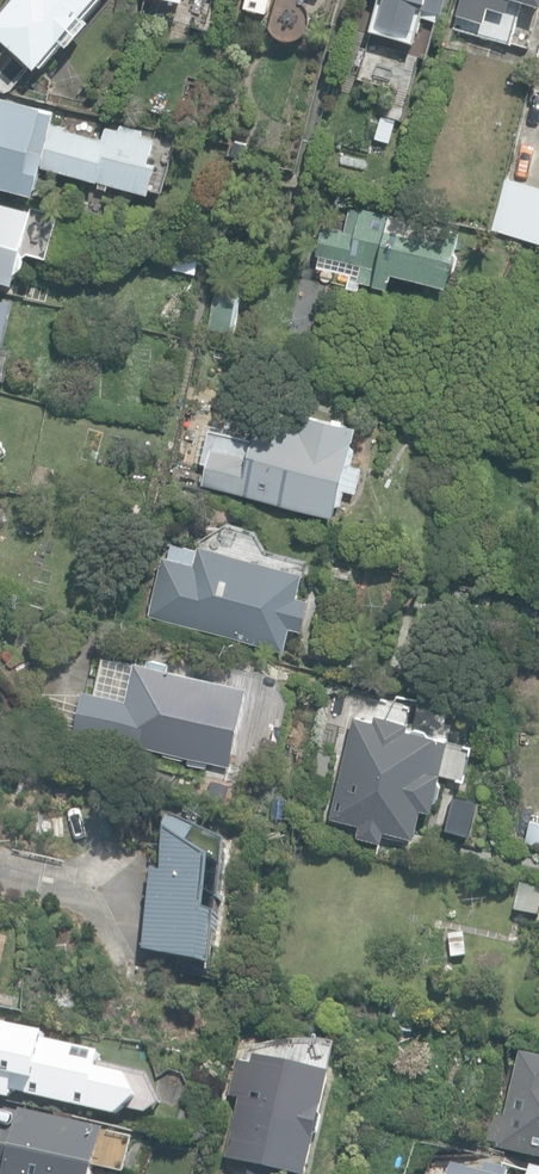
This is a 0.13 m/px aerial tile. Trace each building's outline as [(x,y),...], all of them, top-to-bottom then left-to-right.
[(39,69),(64,40),(72,47),(93,23),(85,17),(100,0),(20,0),(0,23),(0,34),(39,69)] [(268,14),(272,0),(249,0),(247,8),(268,14)] [(428,57),(442,12),(445,13),(449,0),(381,0),(368,41),(428,57)] [(513,43),(524,0),(538,4),(538,0),(462,0),(459,10),(462,11),(457,29),(513,43)] [(165,199),(179,137),(113,122),(109,140),(59,128),(62,114),(45,110),(46,105),(0,95),(0,185),(38,194),(44,170),(165,199)] [(538,243),(538,189),(507,181),(494,231),(538,243)] [(18,284),(26,251),(52,257),(63,215),(35,208),(35,211),(0,202),(0,280),(18,284)] [(359,279),(390,287),(393,273),(450,286),(463,232),(365,209),(364,212),(350,209),(345,232),(321,226),(315,252),(363,264),(359,279)] [(209,330),(234,334),(242,283),(217,280),(209,330)] [(4,352),(16,301),(0,297),(0,351),(4,352)] [(205,486),(337,515),(357,421),(305,410),(302,421),(261,412),(255,438),(209,427),(202,460),(210,462),(205,486)] [(256,641),(287,648),(293,624),(305,627),(313,596),(301,593),(307,569),(200,543),(196,562),(164,554),(149,614),(256,641)] [(232,767),(250,687),(134,662),(126,699),(82,689),(71,740),(137,755),(139,747),(232,767)] [(352,837),(383,844),(386,830),(416,837),(423,808),(433,810),(450,739),(408,729),(410,722),(374,713),(373,719),(354,714),(328,820),(355,827),(352,837)] [(288,818),(289,798),(274,798),(273,817),(288,818)] [(211,962),(224,841),(166,816),(157,899),(152,898),(146,955),(211,962)] [(538,845),(538,821),(530,819),(525,842),(538,845)] [(537,918),(538,910),(538,887),(522,883),(515,912),(537,918)] [(462,932),(449,934),(451,955),(465,953),(462,932)] [(114,1115),(122,1109),(145,1113),(163,1102),(150,1071),(100,1062),(102,1051),(45,1040),(47,1032),(0,1021),(0,1094),(10,1097),(12,1090),(114,1115)] [(278,1171),(306,1173),(336,1045),(318,1044),(287,1042),(255,1050),(253,1057),(251,1064),(236,1060),(227,1098),(239,1101),(225,1159),(251,1165),(249,1173),(278,1173),(278,1171)] [(538,1158),(538,1057),(521,1052),(505,1116),(488,1112),(481,1140),(499,1144),(498,1148),(538,1158)] [(106,1127),(21,1108),(14,1135),(5,1133),(0,1155),(0,1156),(7,1158),(4,1173),(95,1173),(106,1127)] [(177,1158),(194,1162),(197,1148),(181,1144),(177,1158)] [(509,1170),(484,1163),(481,1173),(450,1164),(448,1173),(508,1173),(509,1170)]
